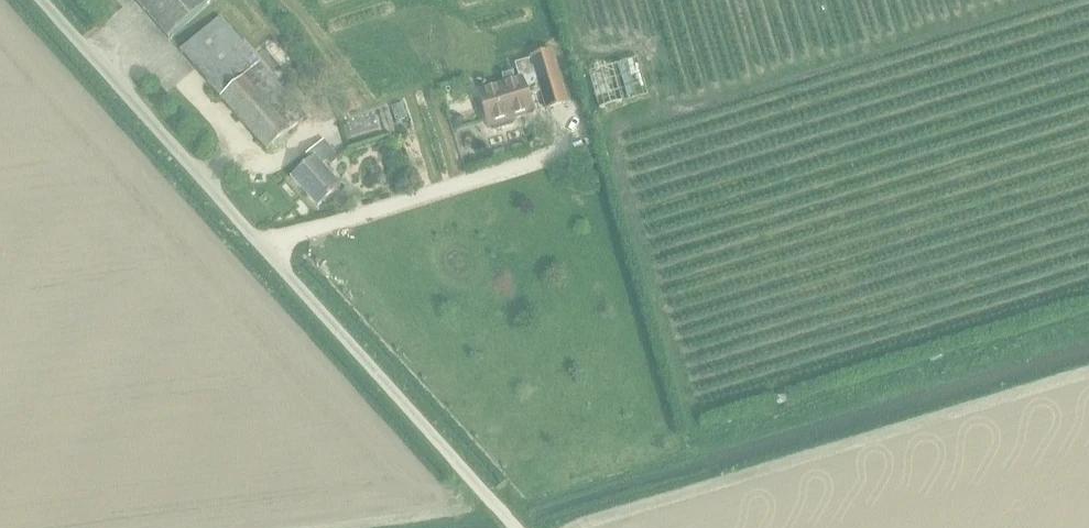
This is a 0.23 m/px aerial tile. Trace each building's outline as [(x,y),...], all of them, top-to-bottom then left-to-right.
[(168,35),(208,0),(137,0),(168,35)] [(219,14),(179,49),(264,147),(305,112),(219,14)] [(530,111),(524,93),(539,88),(544,106),(563,100),(547,48),(528,54),(529,56),(512,61),(517,77),(475,89),(486,126),(491,129),(511,122),(513,118),(512,116),(530,111)] [(586,68),(596,105),(646,90),(635,53),(586,68)] [(451,117),(449,121),(450,126),(455,128),(459,127),(461,123),(460,118),(456,116),(451,117)] [(325,157),(330,162),(340,153),(323,135),(307,150),(311,154),(291,172),(317,201),(340,180),(322,161),(325,157)]
